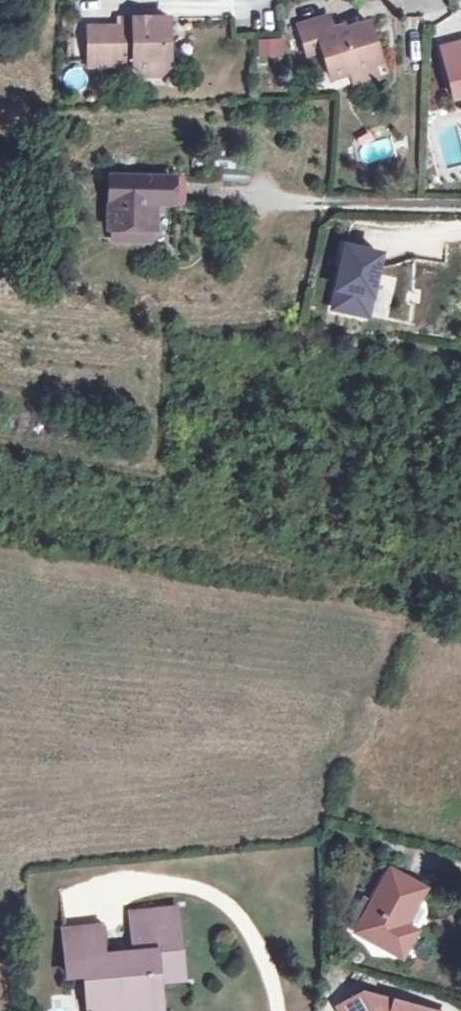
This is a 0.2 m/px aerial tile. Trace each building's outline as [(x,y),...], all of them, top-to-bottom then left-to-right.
[(229,13),(229,0),(166,0),(166,14),(229,13)] [(120,25),(92,25),(93,65),(135,64),(135,69),(143,76),(159,76),(168,66),(168,43),(173,37),(168,27),(168,16),(120,17),(120,25)] [(328,17),(298,26),(308,54),(322,50),(332,78),(352,72),(374,65),(368,48),(376,46),(369,23),(334,33),(328,17)] [(259,60),(284,55),(280,34),(255,40),(259,60)] [(442,47),(451,82),(459,81),(460,91),(460,42),(442,47)] [(377,74),(374,65),(352,72),(355,81),(377,74)] [(172,179),(111,178),(109,227),(113,228),(150,228),(154,229),(154,205),(172,205),(172,179)] [(150,241),(150,228),(113,228),(113,241),(150,241)] [(364,249),(342,244),(328,311),(368,319),(381,257),(363,253),(364,249)] [(391,871),(358,932),(402,956),(415,931),(404,925),(423,888),(391,871)] [(64,930),(68,975),(86,973),(89,1007),(125,1004),(125,1010),(153,1010),(152,995),(160,994),(159,981),(184,978),(177,910),(129,914),(133,953),(106,956),(103,927),(64,930)] [(361,993),(338,1007),(340,1010),(430,1010),(361,993)] [(160,994),(152,995),(153,1010),(162,1010),(160,994)]
